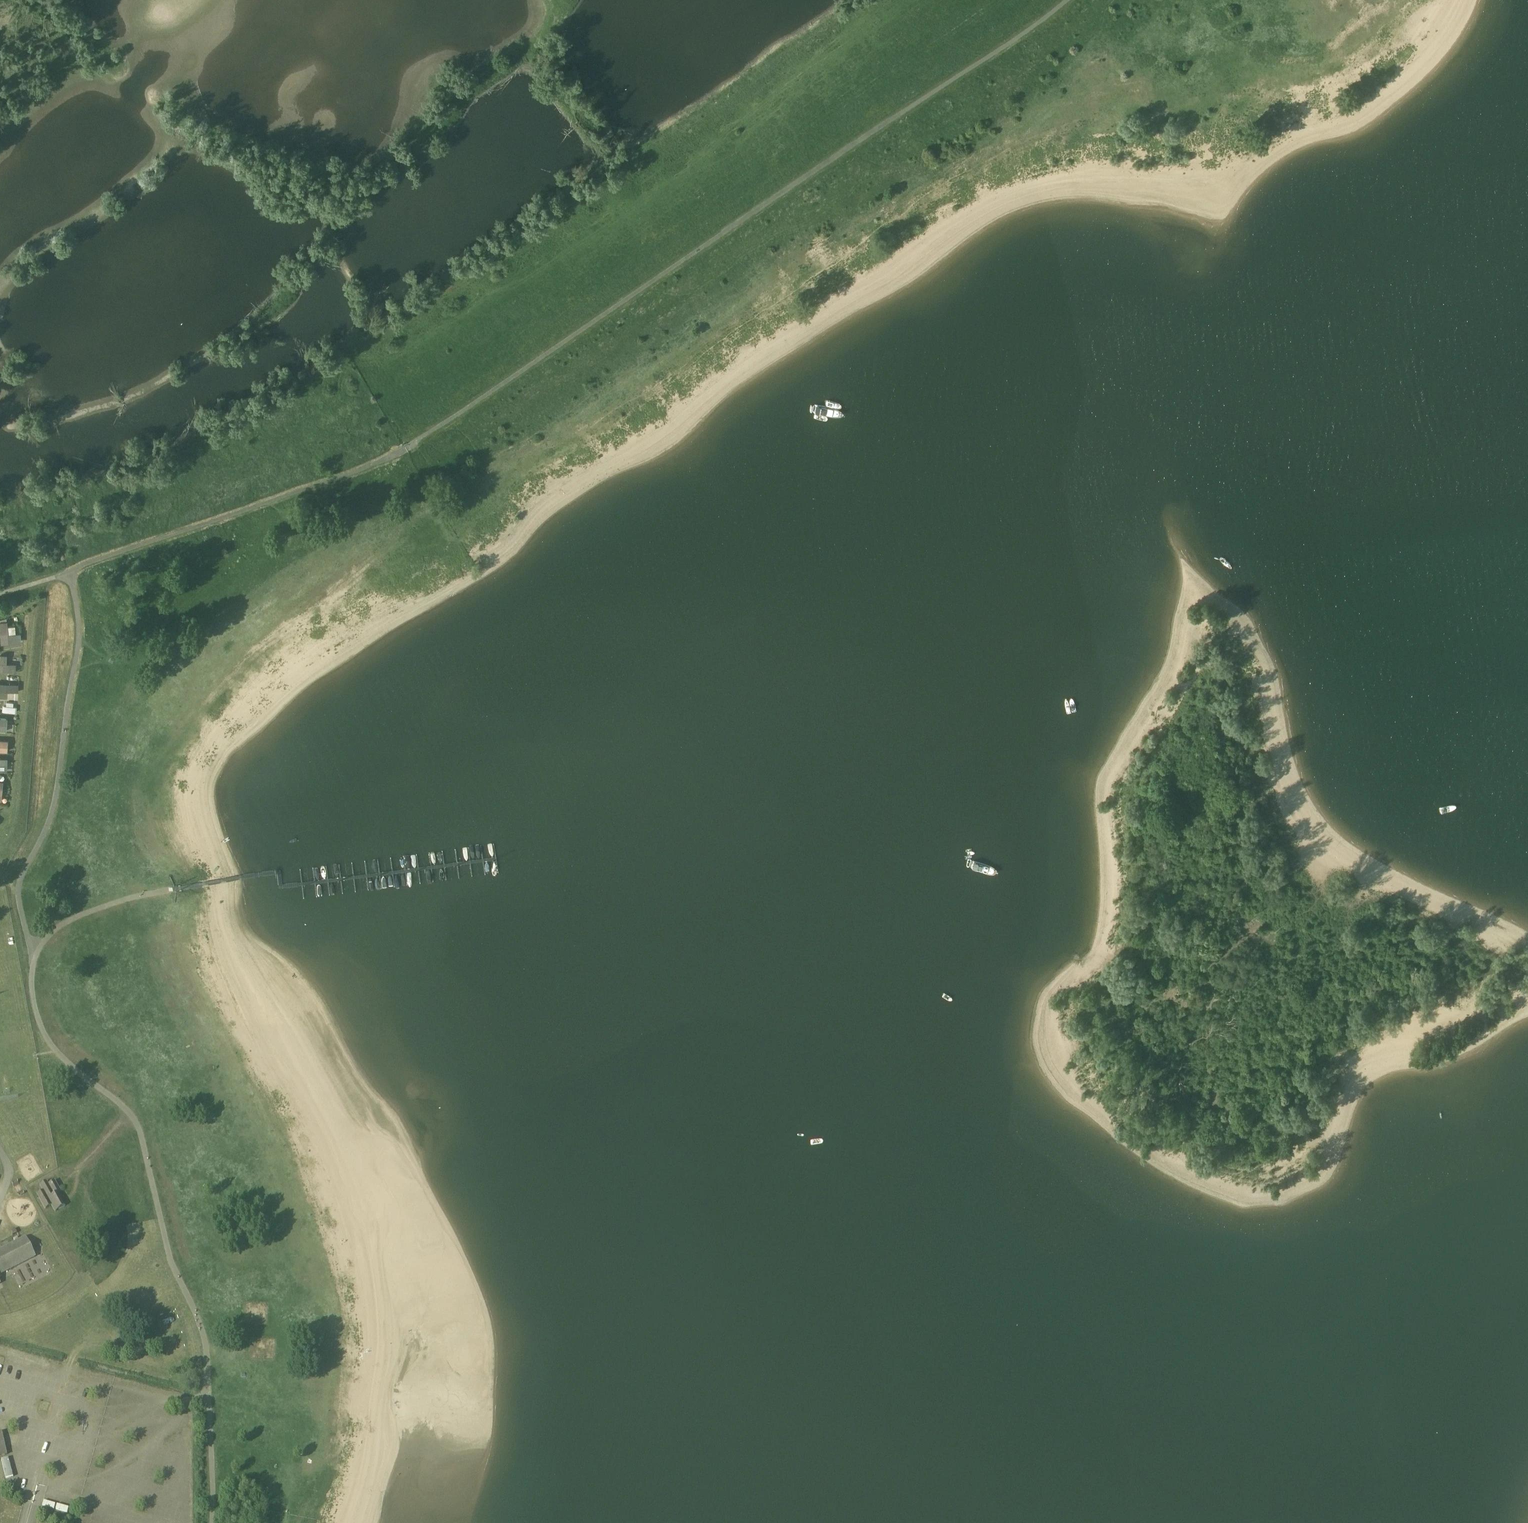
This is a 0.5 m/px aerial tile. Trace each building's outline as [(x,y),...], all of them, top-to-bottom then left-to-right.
[(22,642),(21,633),(8,634),(8,622),(0,622),(0,628),(1,644),(22,642)] [(16,671),(16,664),(7,663),(7,655),(0,654),(0,656),(0,670),(16,671)] [(19,692),(19,684),(0,683),(0,691),(19,692)] [(4,703),(3,710),(16,711),(17,704),(4,703)] [(0,740),(0,751),(8,752),(8,740),(0,740)] [(62,1192),(55,1180),(49,1184),(47,1181),(40,1185),(43,1191),(37,1194),(45,1210),(52,1206),(55,1213),(66,1207),(58,1194),(62,1192)] [(34,1257),(25,1239),(0,1252),(0,1274),(34,1257)]
